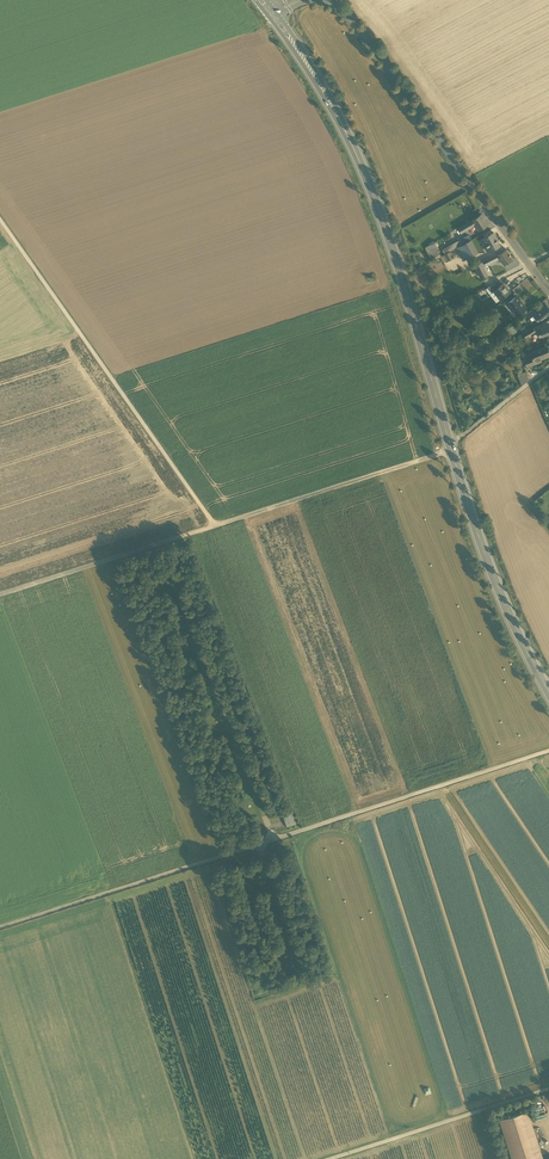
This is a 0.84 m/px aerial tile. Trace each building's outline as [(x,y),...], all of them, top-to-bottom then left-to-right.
[(474,225),(478,230),(487,224),(481,214),(471,220),(474,225)] [(458,229),(461,233),(474,225),(471,220),(458,229)] [(485,248),(488,252),(499,245),(496,239),(497,238),(493,232),(483,238),(486,244),(487,247),(485,248)] [(463,244),(470,240),(467,235),(460,239),(463,244)] [(457,247),(463,244),(460,239),(442,249),(445,254),(450,251),(457,247)] [(457,247),(464,259),(477,252),(470,240),(463,244),(457,247)] [(436,241),(424,248),(431,259),(440,254),(436,247),(438,246),(436,241)] [(499,258),(504,265),(513,259),(506,249),(498,254),(497,255),(499,258)] [(445,254),(448,260),(454,257),(450,251),(445,254)] [(497,254),(486,259),(488,264),(493,261),(499,258),(497,255),(498,254),(497,254)] [(488,274),(484,266),(482,261),(474,265),(481,278),(488,274)] [(487,287),(491,293),(494,291),(499,287),(496,283),(487,287)] [(496,294),(500,299),(510,292),(509,291),(508,289),(507,289),(503,283),(499,287),(494,291),(496,294)] [(515,292),(517,295),(523,290),(519,284),(512,289),(515,292)] [(500,299),(496,294),(492,297),(496,302),(500,299)] [(511,307),(517,315),(526,308),(523,303),(522,304),(515,296),(506,304),(510,309),(511,307)] [(539,321),(548,313),(548,310),(548,309),(548,308),(545,303),(535,312),(533,313),(533,314),(536,318),(537,317),(539,320),(539,321)] [(527,318),(527,319),(529,317),(530,316),(533,314),(533,313),(535,312),(533,309),(524,315),(527,318)] [(474,330),(477,333),(477,334),(483,330),(478,324),(473,329),(474,330)] [(512,325),(506,330),(511,336),(517,331),(512,325)] [(541,330),(543,336),(548,334),(548,325),(540,329),(541,330)] [(528,358),(531,364),(541,360),(540,358),(548,355),(548,353),(546,346),(530,352),(532,357),(528,358)] [(517,375),(522,385),(529,379),(526,371),(520,374),(517,375)] [(282,815),(286,827),(295,824),(291,812),(286,813),(282,815)] [(512,1158),(543,1158),(528,1110),(499,1119),(512,1158)]
